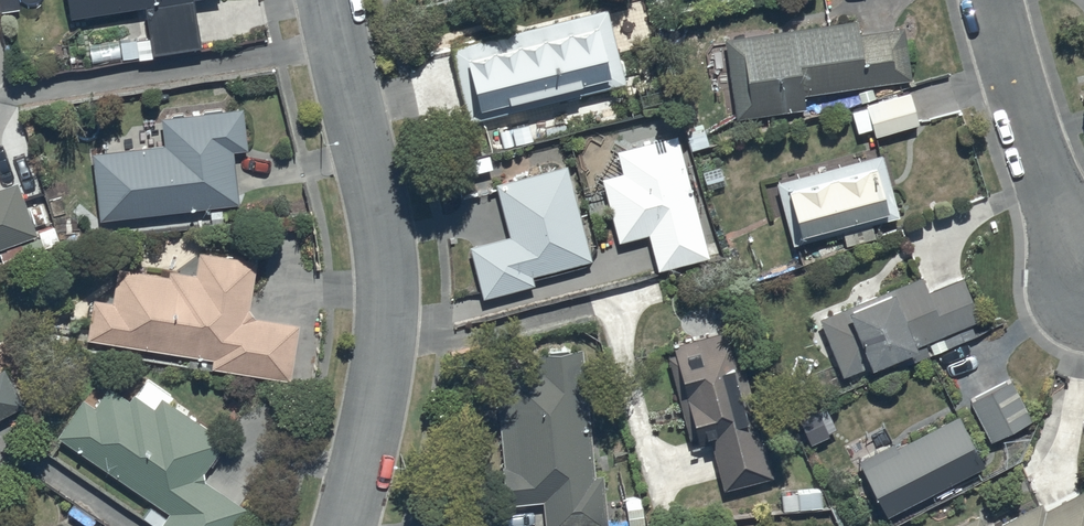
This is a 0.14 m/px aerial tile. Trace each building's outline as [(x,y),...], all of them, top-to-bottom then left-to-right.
[(194,0),(144,0),(151,44),(198,37),(194,0)] [(604,1),(450,39),(467,113),(624,74),(604,1)] [(856,13),(725,30),(734,111),(804,102),(802,86),(910,71),(903,20),(858,25),(856,13)] [(918,114),(909,83),(865,96),(866,99),(851,103),(859,132),(918,114)] [(163,137),(89,145),(96,214),(239,198),(233,142),(245,141),(241,100),(160,109),(163,137)] [(709,250),(675,128),(616,142),(622,165),(601,171),(617,235),(647,227),(658,263),(709,250)] [(879,143),(776,173),(794,236),(840,222),(845,238),(874,230),(870,215),(897,207),(879,143)] [(566,158),(494,178),(510,228),(467,239),(481,290),(533,275),(532,268),(590,251),(566,158)] [(35,225),(17,173),(0,180),(0,239),(35,225)] [(248,300),(256,253),(197,244),(195,266),(167,262),(167,267),(116,260),(111,293),(90,291),(86,332),(137,339),(136,353),(173,357),(174,346),(188,348),(187,360),(209,363),(210,360),(289,372),(297,315),(254,310),(248,300)] [(828,334),(841,368),(908,340),(914,354),(928,348),(923,334),(927,333),(933,347),(961,336),(955,322),(979,312),(960,266),(927,280),(922,268),(893,280),(890,273),(846,291),(848,298),(819,309),(823,318),(822,318),(821,318),(820,318),(819,318),(818,318),(817,318),(816,318),(815,318),(814,319),(813,319),(812,320),(811,321),(810,322),(810,323),(809,323),(809,324),(809,325),(808,326),(808,327),(808,328),(808,329),(808,330),(808,331),(809,332),(809,333),(810,334),(810,335),(811,336),(812,336),(812,337),(813,338),(814,338),(815,338),(816,339),(817,339),(818,339),(819,339),(820,339),(821,339),(822,339),(823,338),(824,338),(825,338),(826,337),(826,336),(827,336),(828,335),(828,334)] [(773,468),(733,320),(671,337),(673,344),(665,347),(682,412),(692,409),(699,435),(708,433),(721,482),(773,468)] [(534,346),(491,350),(507,496),(543,492),(546,525),(608,518),(602,465),(594,466),(579,336),(533,341),(534,346)] [(22,395),(3,359),(0,361),(0,408),(22,395)] [(208,458),(212,461),(220,450),(216,446),(226,433),(186,406),(188,403),(175,395),(173,398),(169,395),(172,390),(146,371),(135,388),(132,386),(127,392),(107,378),(93,398),(82,391),(55,429),(152,494),(141,511),(160,524),(162,522),(168,525),(227,525),(245,499),(204,474),(202,464),(208,458)] [(1010,372),(969,393),(990,433),(1031,412),(1010,372)] [(894,434),(858,452),(886,509),(984,458),(958,407),(948,413),(945,408),(899,431),(903,438),(897,441),(894,434)] [(985,523),(978,508),(940,525),(1083,525),(1083,481),(1043,500),(1041,495),(985,523)] [(820,484),(780,488),(782,503),(822,501),(820,484)]
